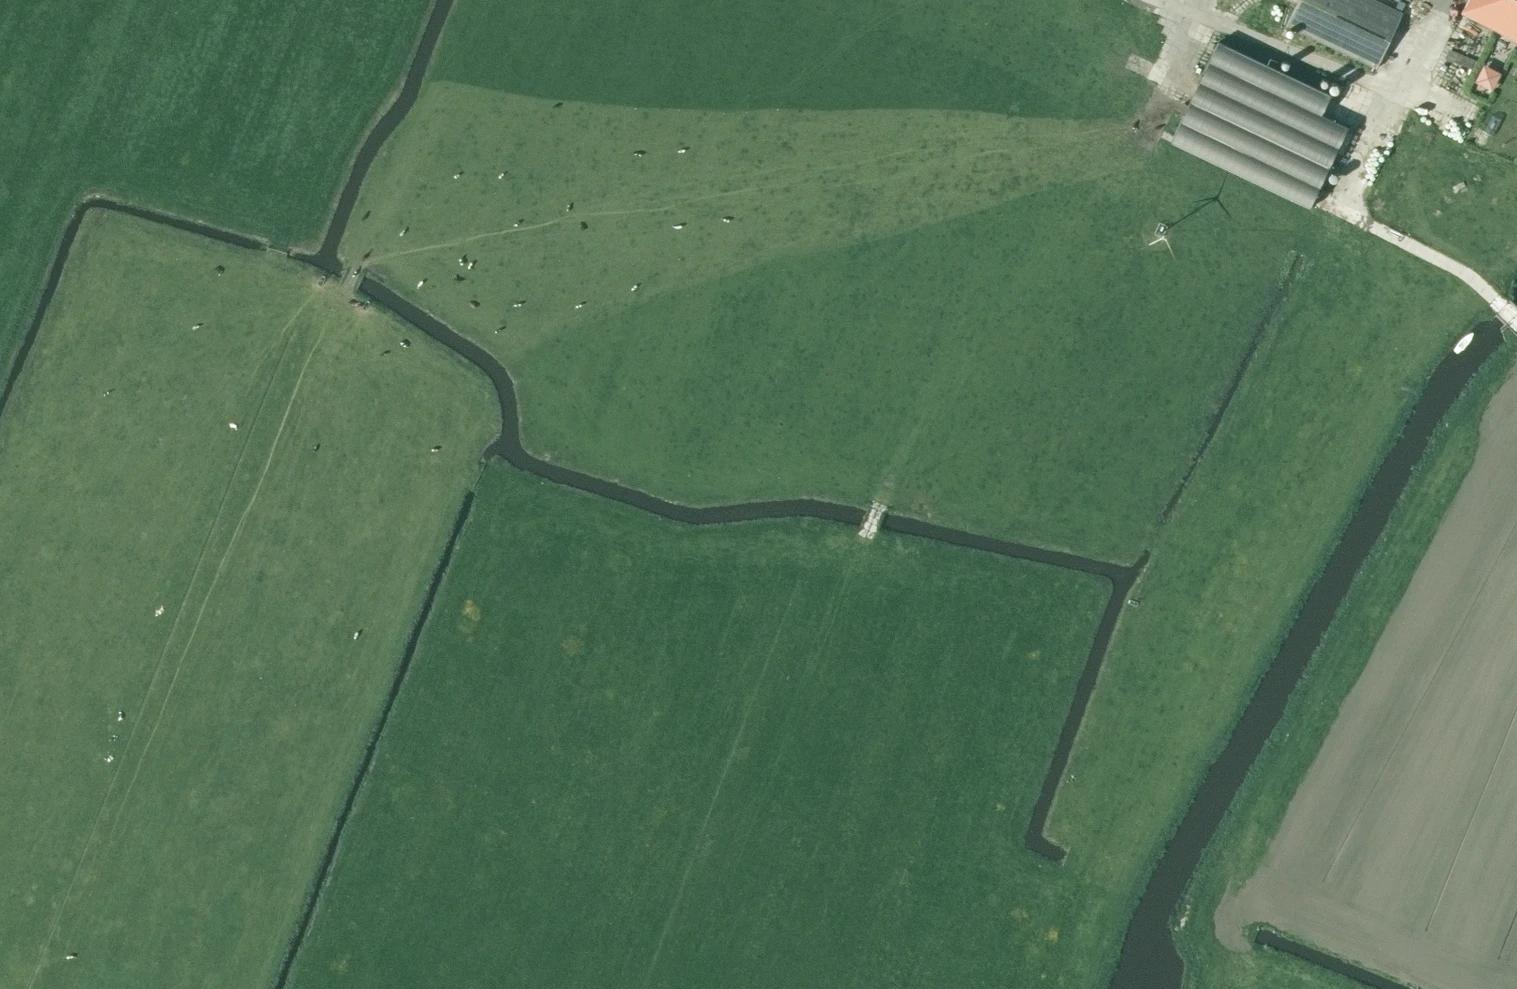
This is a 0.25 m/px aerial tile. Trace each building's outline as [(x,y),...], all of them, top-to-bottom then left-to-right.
[(1402,13),(1375,0),(1297,0),(1285,25),(1376,68),(1402,13)] [(1460,14),(1516,42),(1516,0),(1468,0),(1460,14)] [(1330,95),(1219,43),(1172,143),(1310,209),(1348,128),(1321,115),(1330,95)] [(1483,67),(1475,86),(1496,95),(1505,76),(1483,67)]
